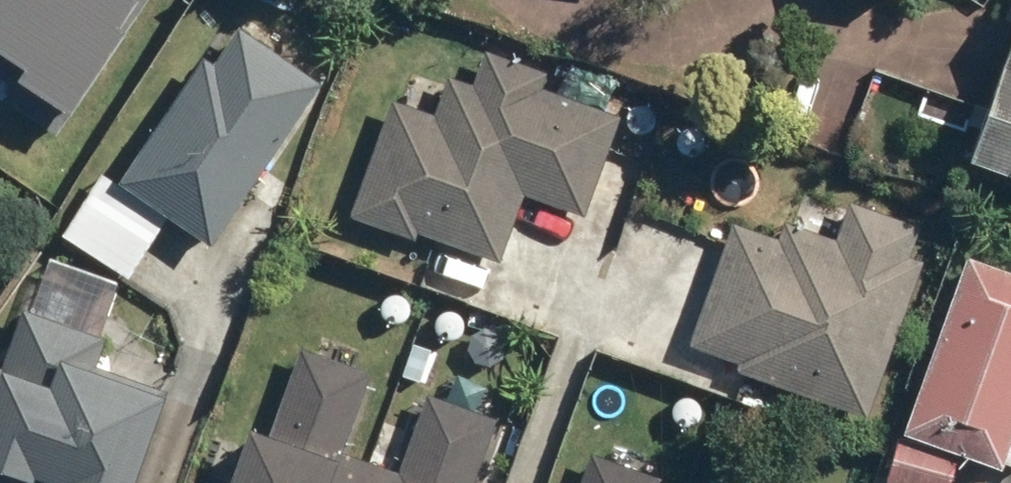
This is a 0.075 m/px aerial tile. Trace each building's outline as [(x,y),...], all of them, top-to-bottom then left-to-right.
[(28,69),(20,81),(71,114),(145,0),(0,0),(0,51),(28,69)] [(292,11),(297,0),(265,0),(292,11)] [(201,58),(116,182),(209,245),(321,82),(237,25),(210,64),(201,58)] [(967,159),(1010,176),(1010,39),(967,159)] [(392,98),(349,216),(417,240),(419,232),(501,261),(525,194),(587,216),(622,116),(544,89),(550,71),(487,49),(474,84),(450,76),(436,114),(392,98)] [(100,173),(60,234),(128,278),(167,217),(100,173)] [(740,362),(737,371),(869,416),(923,262),(911,257),(923,224),(854,200),(841,238),(787,220),(780,239),(732,222),(689,344),(740,362)] [(903,431),(1002,468),(1005,459),(1010,462),(1010,271),(969,255),(903,431)] [(162,389),(96,366),(106,340),(99,337),(109,309),(39,285),(30,312),(26,310),(5,369),(0,367),(0,482),(129,482),(162,389)] [(224,482),(474,482),(498,415),(429,390),(400,470),(343,450),(372,370),(303,345),(270,435),(245,426),(224,482)] [(886,480),(896,482),(952,482),(960,458),(899,439),(886,480)] [(663,475),(594,450),(582,482),(660,482),(663,475)]
